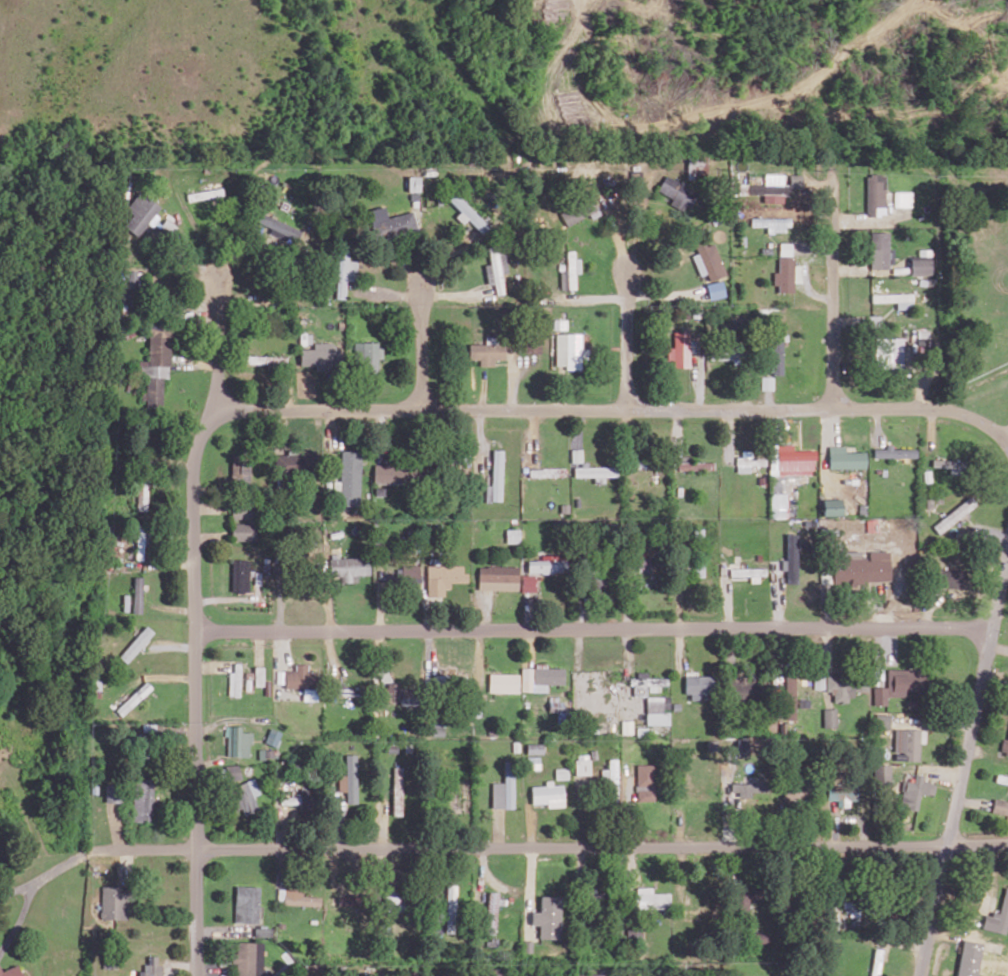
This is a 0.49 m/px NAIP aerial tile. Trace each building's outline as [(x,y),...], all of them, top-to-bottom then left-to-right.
[(708,174),(707,157),(687,157),(688,179),(695,179),(695,174),(708,174)] [(784,173),(765,174),(765,183),(748,184),(749,195),(790,193),(790,185),(784,185),(784,173)] [(803,187),(802,174),(790,174),(790,187),(803,187)] [(885,215),(886,174),(867,174),(866,215),(885,215)] [(408,191),(420,192),(420,176),(408,176),(408,191)] [(657,191),(672,197),(669,203),(688,212),(697,192),(664,177),(657,191)] [(187,193),(188,200),(223,195),(222,188),(187,193)] [(133,214),(124,226),(139,237),(149,223),(151,224),(162,208),(139,191),(126,209),(133,214)] [(911,191),(894,191),(894,207),(911,207),(911,191)] [(490,227),(457,192),(449,199),(460,211),(456,216),(463,224),(468,219),(482,234),(490,227)] [(559,210),(566,225),(590,215),(591,218),(600,214),(592,197),(559,210)] [(254,220),(271,228),(269,232),(296,244),(302,231),(258,210),(254,220)] [(377,241),(418,229),(413,211),(371,223),(377,241)] [(791,230),(791,217),(751,219),(751,226),(768,226),(768,231),(791,230)] [(889,231),(871,231),(870,268),(888,268),(889,231)] [(709,281),(725,275),(713,242),(705,246),(704,241),(695,245),(698,253),(692,255),(700,276),(706,273),(709,281)] [(780,255),(792,255),(792,243),(780,242),(780,255)] [(488,284),(494,283),(496,294),(505,293),(502,273),(508,272),(506,259),(500,260),(497,246),(488,247),(491,263),(485,264),(488,284)] [(346,298),(347,281),(356,281),(357,260),(348,260),(349,251),(338,250),(337,298),(346,298)] [(560,270),(560,289),(576,289),(575,273),(580,273),(580,258),(575,258),(574,250),(567,250),(567,270),(560,270)] [(931,275),(932,257),(911,257),(910,275),(931,275)] [(126,294),(141,294),(141,270),(126,270),(126,294)] [(725,297),(723,281),(706,283),(708,299),(725,297)] [(872,294),(872,302),(897,301),(897,309),(913,308),(912,293),(872,294)] [(881,325),(881,316),(869,315),(869,325),(881,325)] [(163,407),(163,377),(170,378),(170,324),(149,324),(149,361),(140,360),(140,375),(146,375),(146,407),(163,407)] [(782,328),(770,328),(771,375),(783,374),(782,328)] [(667,360),(674,360),(674,367),(689,367),(690,331),(674,331),(673,347),(667,347),(667,360)] [(581,333),(555,334),(556,365),(565,365),(565,368),(589,368),(589,348),(581,348),(581,333)] [(541,353),(541,337),(524,337),(524,353),(541,353)] [(903,337),(875,338),(875,367),(903,366),(903,337)] [(299,349),(300,366),(315,365),(315,370),(340,369),(339,356),(337,356),(336,342),(314,343),(314,348),(299,349)] [(354,342),(354,371),(378,370),(377,358),(381,358),(380,342),(354,342)] [(715,358),(739,358),(739,342),(714,342),(715,358)] [(493,359),(506,359),(505,343),(468,344),(469,359),(479,359),(479,366),(494,365),(493,359)] [(286,356),(244,355),(244,363),(286,364),(286,356)] [(773,389),(773,376),(761,376),(761,389),(773,389)] [(792,450),(792,444),(770,444),(770,475),(814,475),(814,450),(792,450)] [(828,469),(866,469),(865,451),(845,451),(845,446),(828,446),(828,469)] [(916,457),(916,449),(891,448),(891,447),(873,447),(873,457),(916,457)] [(572,462),(583,462),(582,448),(571,449),(572,462)] [(485,501),(502,501),(503,450),(493,449),(492,485),(486,485),(485,501)] [(361,451),(341,450),(340,481),(336,481),(336,506),(359,507),(361,451)] [(738,472),(750,472),(750,465),(764,465),(764,457),(751,457),(751,450),(738,451),(738,472)] [(249,483),(251,455),(232,454),(230,482),(249,483)] [(276,474),(294,473),(294,454),(275,454),(276,474)] [(950,467),(950,474),(962,474),(962,459),(932,460),(932,468),(950,467)] [(678,463),(678,471),(713,469),(713,461),(678,463)] [(410,483),(410,464),(374,464),(374,484),(410,483)] [(574,477),(594,476),(594,483),(605,483),(604,476),(617,476),(617,466),(574,467),(574,477)] [(564,467),(529,468),(529,477),(565,476),(564,467)] [(147,511),(148,477),(137,477),(136,510),(147,511)] [(771,493),(772,518),(786,517),(786,493),(771,493)] [(939,533),(978,507),(971,497),(932,524),(939,533)] [(824,516),(842,515),(842,498),(823,499),(824,516)] [(231,507),(231,519),(254,518),(253,506),(231,507)] [(255,540),(255,522),(231,523),(232,541),(255,540)] [(136,559),(143,560),(144,525),(137,525),(136,559)] [(520,542),(520,529),(506,529),(506,542),(520,542)] [(786,560),(782,560),(781,570),(787,570),(786,583),(797,583),(799,533),(787,533),(786,560)] [(890,551),(869,551),(869,558),(861,558),(861,551),(842,551),(842,557),(833,557),(833,583),(890,583),(890,551)] [(528,560),(528,573),(567,572),(566,554),(540,555),(540,560),(528,560)] [(370,575),(369,556),(330,557),(331,577),(340,577),(340,582),(358,582),(358,576),(370,575)] [(650,572),(649,557),(636,558),(637,572),(650,572)] [(249,560),(232,559),(231,592),(249,592),(249,560)] [(427,565),(427,596),(444,596),(444,588),(451,588),(451,582),(466,582),(465,565),(427,565)] [(518,590),(519,566),(479,566),(479,590),(518,590)] [(751,582),(759,582),(759,575),(766,575),(766,568),(737,568),(737,575),(751,576),(751,582)] [(966,569),(936,568),(936,587),(965,588),(966,569)] [(421,574),(399,574),(399,591),(421,592),(421,574)] [(536,591),(536,574),(522,575),(522,592),(536,591)] [(133,613),(142,613),(143,577),(134,577),(133,613)] [(127,663),(155,633),(147,625),(119,656),(127,663)] [(240,696),(241,663),(235,663),(234,672),(229,671),(229,696),(240,696)] [(522,668),(521,691),(547,691),(547,684),(564,684),(564,668),(546,667),(546,664),(535,664),(535,668),(522,668)] [(263,667),(254,667),(255,686),(263,686),(263,667)] [(874,686),(874,705),(887,705),(887,696),(906,696),(906,691),(924,691),(924,669),(888,669),(888,686),(874,686)] [(647,677),(648,672),(637,672),(637,678),(632,678),(632,696),(648,696),(648,691),(660,691),(660,686),(667,686),(667,678),(647,677)] [(518,674),(489,674),(489,693),(519,692),(518,674)] [(445,675),(433,675),(433,685),(445,685),(445,675)] [(687,699),(712,698),(712,675),(686,676),(687,699)] [(728,692),(744,693),(745,676),(729,675),(728,692)] [(868,690),(867,675),(825,676),(826,692),(833,692),(833,700),(853,700),(853,691),(868,690)] [(796,719),(795,677),(785,677),(786,719),(796,719)] [(122,715),(152,688),(147,682),(117,709),(122,715)] [(647,725),(669,724),(669,711),(663,711),(663,696),(646,696),(647,725)] [(836,727),(836,708),(823,708),(824,727),(836,727)] [(890,714),(876,714),(876,728),(890,727),(890,714)] [(227,756),(250,756),(251,732),(241,732),(241,726),(227,725),(227,756)] [(265,742),(276,747),(282,732),(270,728),(265,742)] [(925,729),(896,729),(895,760),(920,761),(920,742),(925,742),(925,729)] [(527,754),(543,754),(543,744),(527,744),(527,754)] [(346,775),(338,775),(339,791),(346,791),(347,804),(357,803),(357,754),(346,755),(346,775)] [(577,775),(591,774),(590,754),(576,755),(577,775)] [(540,756),(528,756),(528,769),(540,769),(540,756)] [(604,769),(604,796),(618,795),(618,758),(609,758),(609,768),(604,769)] [(492,782),(492,807),(514,808),(515,759),(505,759),(504,782),(492,782)] [(241,779),(239,764),(225,765),(227,780),(241,779)] [(637,764),(637,801),(655,801),(655,764),(637,764)] [(890,785),(890,764),(873,765),(874,786),(890,785)] [(392,815),(402,815),(403,767),(394,766),(392,815)] [(568,779),(568,768),(556,768),(556,779),(568,779)] [(920,793),(934,795),(936,783),(924,781),(925,776),(915,774),(914,781),(903,780),(900,806),(918,809),(920,793)] [(997,775),(996,783),(1007,784),(1007,777),(997,775)] [(152,822),(153,779),(134,779),(133,821),(152,822)] [(259,810),(254,796),(260,793),(255,779),(229,787),(237,810),(241,808),(244,815),(259,810)] [(546,785),(531,786),(532,804),(547,803),(547,807),(564,806),(563,782),(546,783),(546,785)] [(751,792),(768,791),(768,782),(731,783),(731,795),(751,794),(751,792)] [(828,800),(837,800),(837,806),(851,806),(851,800),(858,800),(857,786),(827,786),(828,800)] [(785,801),(807,801),(806,788),(784,788),(785,801)] [(994,798),(992,812),(1007,814),(1007,800),(994,798)] [(457,884),(447,884),(446,932),(456,932),(457,884)] [(235,922),(259,922),(260,886),(236,885),(235,922)] [(127,919),(128,902),(133,903),(134,887),(102,886),(101,918),(127,919)] [(992,911),(992,915),(984,914),(982,929),(1007,933),(1007,928),(1007,887),(1004,886),(1001,912),(992,911)] [(653,893),(652,887),(635,887),(636,910),(671,908),(670,893),(653,893)] [(303,889),(279,889),(279,904),(320,905),(321,896),(303,896),(303,889)] [(750,914),(750,889),(733,890),(733,914),(750,914)] [(387,911),(404,910),(403,891),(386,891),(387,911)] [(497,934),(498,892),(488,892),(487,933),(497,934)] [(562,896),(541,895),(541,912),(532,911),(532,925),(541,925),(540,938),(561,939),(562,896)] [(643,941),(643,929),(628,928),(628,940),(643,941)] [(983,943),(963,939),(956,975),(976,975),(983,943)] [(255,974),(262,974),(263,942),(236,942),(236,953),(232,953),(231,963),(236,963),(236,975),(255,975),(255,974)] [(884,950),(876,948),(871,975),(879,975),(884,950)] [(139,975),(160,975),(160,956),(147,955),(146,970),(139,970),(139,975)] [(18,964),(1,971),(0,968),(0,975),(23,975),(18,964)]
